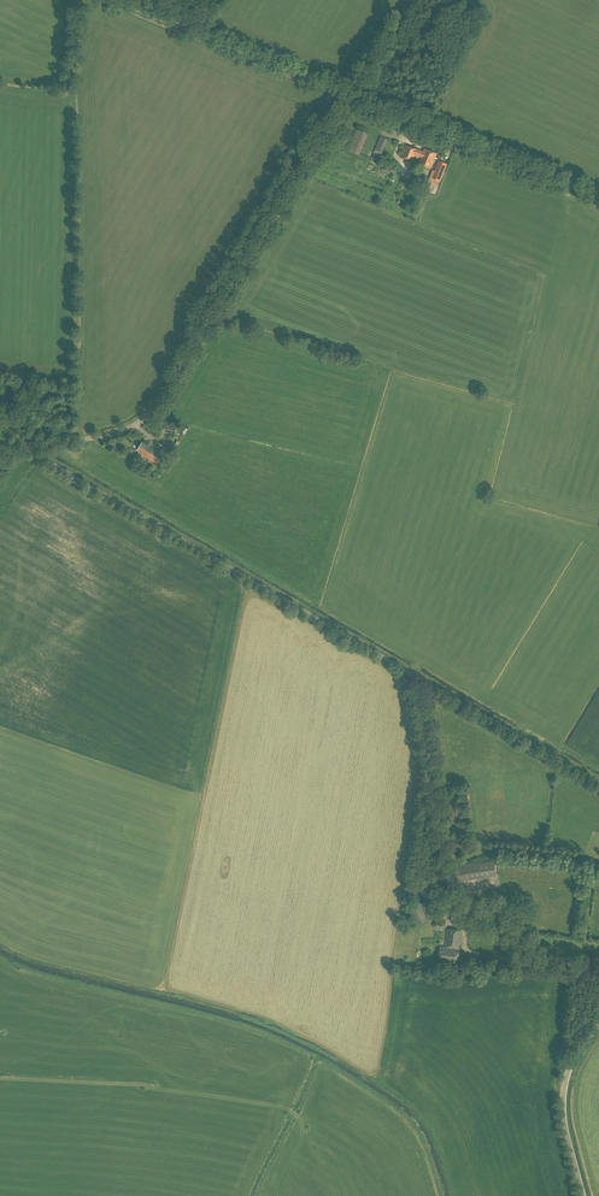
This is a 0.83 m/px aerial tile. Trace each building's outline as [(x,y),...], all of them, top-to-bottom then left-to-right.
[(359,155),(368,133),(358,128),(349,151),(359,155)] [(377,164),(387,139),(380,136),(370,161),(377,164)] [(423,152),(406,145),(401,156),(413,161),(415,155),(421,157),(418,163),(431,168),(437,153),(424,148),(423,152)] [(433,178),(439,181),(443,170),(446,164),(439,161),(437,168),(435,171),(433,178)] [(175,434),(177,426),(164,424),(163,432),(175,434)] [(148,446),(142,442),(137,450),(143,454),(143,455),(157,464),(163,454),(149,445),(148,446)] [(457,881),(496,875),(493,860),(455,866),(457,881)] [(503,923),(501,929),(510,931),(511,925),(503,923)] [(458,963),(461,930),(448,929),(446,947),(440,947),(438,961),(458,963)]
